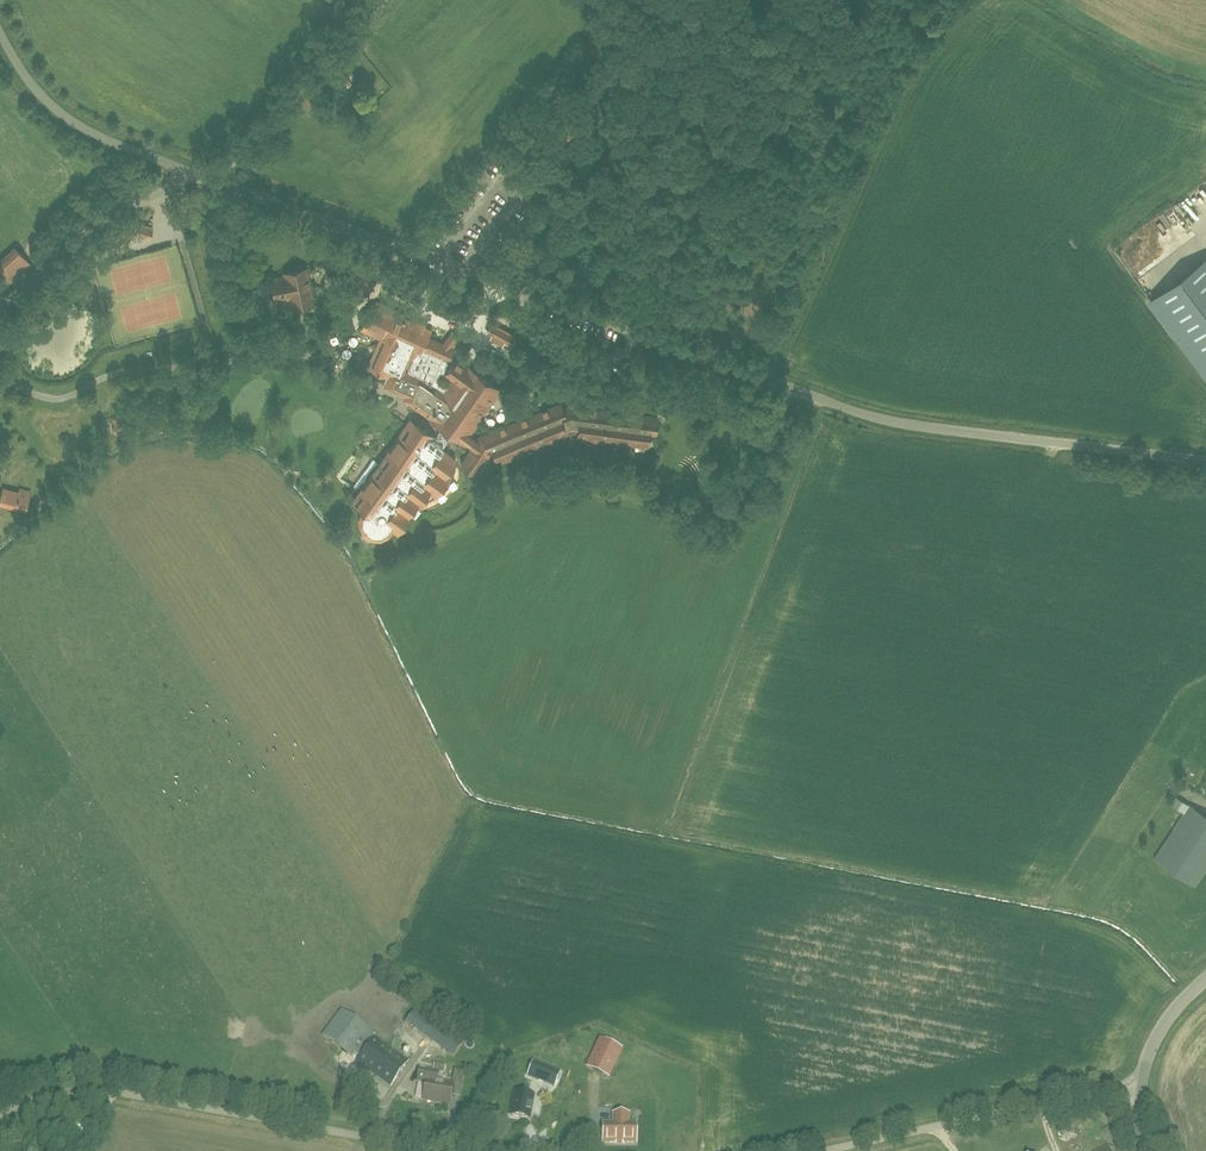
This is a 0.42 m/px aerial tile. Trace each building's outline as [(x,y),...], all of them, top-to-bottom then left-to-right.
[(333,79),(342,91),(351,85),(343,73),(333,79)] [(354,87),(363,99),(372,93),(364,81),(354,87)] [(139,224),(136,236),(150,240),(153,228),(139,224)] [(128,225),(112,236),(121,248),(137,238),(128,225)] [(26,263),(10,247),(0,257),(0,277),(3,274),(9,280),(26,263)] [(381,257),(369,262),(374,272),(385,267),(381,257)] [(1151,300),(1205,373),(1205,259),(1151,300)] [(284,272),(285,273),(271,276),(276,300),(290,297),(292,307),(313,303),(305,268),(284,272)] [(358,289),(372,290),(372,278),(372,271),(358,271),(358,289)] [(333,274),(328,276),(332,285),(337,283),(333,274)] [(433,420),(444,427),(434,440),(431,438),(432,437),(425,432),(426,431),(418,425),(417,426),(410,422),(379,465),(373,460),(354,488),(360,492),(353,502),(365,510),(361,514),(361,523),(364,531),(371,536),(380,537),(388,533),(393,526),(399,530),(413,510),(412,510),(415,507),(417,505),(420,503),(424,501),(427,500),(430,499),(432,497),(435,496),(438,494),(440,492),(442,489),(445,487),(448,482),(450,477),(452,472),(453,467),(454,461),(453,455),(453,454),(463,441),(464,441),(465,440),(473,446),(461,463),(474,473),(489,451),(491,451),(495,459),(501,456),(502,460),(572,431),(576,432),(576,438),(646,448),(648,432),(656,433),(658,416),(568,402),(562,405),(561,403),(479,436),(477,440),(468,435),(498,391),(449,359),(453,349),(449,347),(459,334),(452,329),(443,344),(427,336),(430,330),(424,327),(426,323),(373,301),(368,312),(366,312),(364,312),(363,313),(362,315),(361,317),(361,318),(362,320),(364,321),(360,329),(381,338),(368,368),(387,375),(384,383),(385,384),(384,387),(405,397),(403,400),(430,419),(432,420),(433,420)] [(495,324),(490,333),(510,345),(516,335),(495,324)] [(136,428),(133,416),(122,419),(121,415),(112,418),(117,434),(136,428)] [(25,510),(29,493),(17,490),(17,492),(3,488),(0,499),(0,503),(25,510)] [(1155,858),(1195,885),(1205,869),(1205,815),(1190,805),(1155,858)] [(390,1086),(408,1061),(374,1036),(375,1034),(342,1010),(323,1036),(351,1057),(354,1053),(359,1057),(356,1061),(390,1086)] [(467,1036),(436,1015),(423,1035),(453,1056),(467,1036)] [(609,1077),(622,1049),(599,1038),(586,1066),(609,1077)] [(554,1086),(560,1072),(551,1069),(533,1061),(527,1075),(545,1082),(554,1086)] [(420,1069),(418,1081),(426,1083),(423,1099),(449,1104),(450,1095),(452,1084),(451,1084),(441,1083),(443,1074),(438,1074),(439,1072),(433,1071),(420,1069)] [(454,1069),(452,1082),(461,1084),(464,1071),(454,1069)] [(533,1095),(514,1091),(510,1115),(529,1118),(533,1095)] [(623,1115),(612,1115),(612,1123),(603,1123),(603,1143),(635,1143),(635,1123),(628,1123),(628,1115),(623,1115)]
